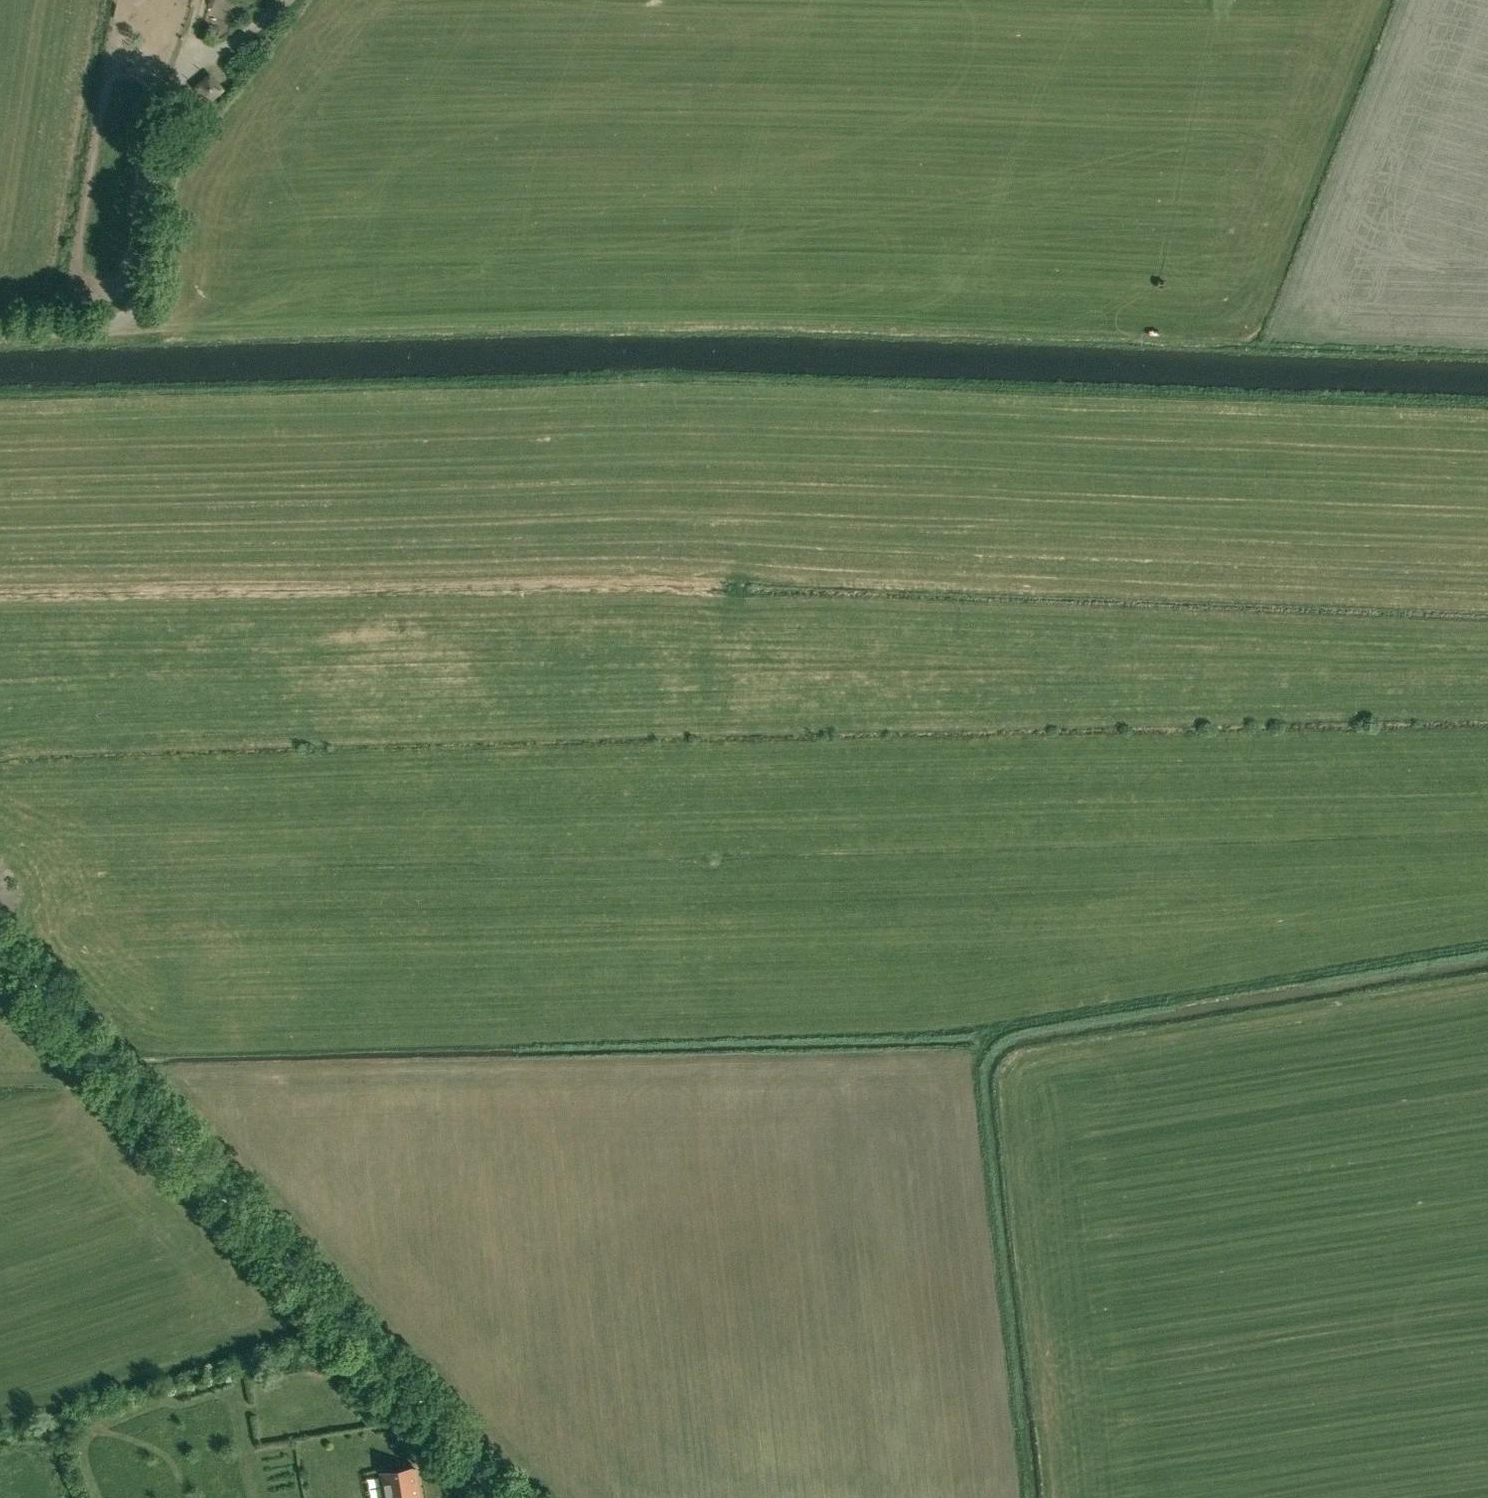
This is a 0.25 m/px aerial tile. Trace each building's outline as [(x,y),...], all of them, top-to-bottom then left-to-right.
[(386,1497),(421,1497),(415,1468),(386,1473),(390,1496),(386,1497)]
